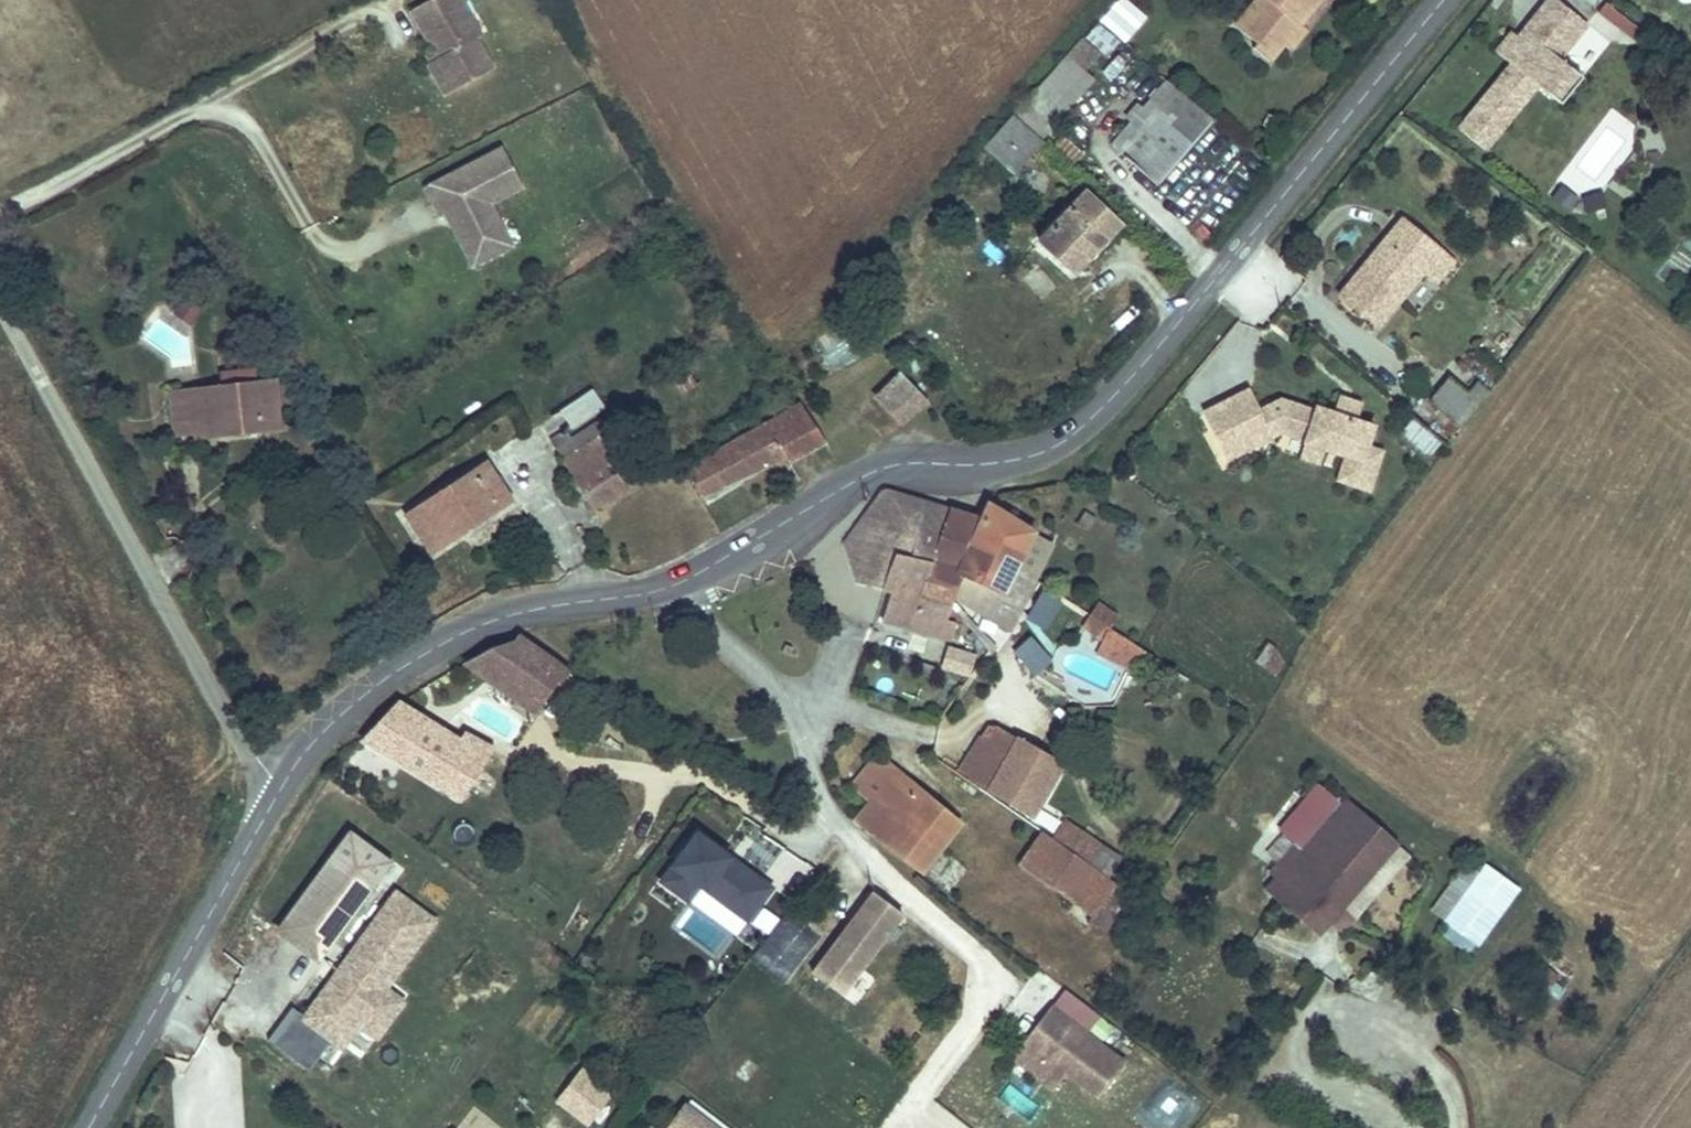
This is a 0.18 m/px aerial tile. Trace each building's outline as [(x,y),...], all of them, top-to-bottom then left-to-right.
[(413,16),(435,56),(440,64),(434,67),(429,70),(447,101),(495,74),(478,43),(460,11),(466,8),(461,0),(442,0),(413,16)] [(1236,17),(1275,48),(1290,30),(1297,35),(1313,16),(1307,10),(1316,0),(1249,0),(1236,17)] [(1460,129),(1486,150),(1539,86),(1562,105),(1584,78),(1561,59),(1589,26),(1559,0),(1552,0),(1520,38),(1504,57),(1513,65),(1460,129)] [(484,40),(466,8),(460,11),(478,43),(484,40)] [(1498,52),(1504,57),(1520,38),(1514,33),(1498,52)] [(1101,53),(1082,38),(1022,107),(1040,123),(1101,53)] [(440,64),(435,56),(429,59),(434,67),(440,64)] [(1173,101),(1122,160),(1155,188),(1207,128),(1173,101)] [(1009,121),(982,152),(1009,176),(1036,144),(1009,121)] [(504,230),(493,210),(526,193),(505,153),(427,193),(442,222),(447,219),(452,217),(458,229),(453,231),(474,272),(505,257),(494,235),(504,230)] [(1567,210),(1577,195),(1557,181),(1547,196),(1567,210)] [(1077,284),(1119,233),(1081,199),(1038,250),(1077,284)] [(458,229),(452,217),(447,219),(453,231),(458,229)] [(1336,302),(1377,336),(1422,279),(1432,287),(1451,263),(1400,222),(1336,302)] [(515,252),(504,230),(494,235),(505,257),(515,252)] [(184,297),(174,309),(193,323),(202,310),(184,297)] [(813,337),(831,373),(877,351),(860,314),(813,337)] [(901,432),(933,408),(901,369),(869,393),(901,432)] [(226,378),(228,392),(260,389),(258,375),(226,378)] [(591,385),(555,409),(569,429),(604,405),(591,385)] [(1484,396),(1473,387),(1463,398),(1448,386),(1431,407),(1457,429),(1484,396)] [(282,433),(277,387),(260,389),(265,435),(282,433)] [(228,392),(172,398),(176,439),(222,434),(222,439),(265,435),(260,389),(228,392)] [(1270,415),(1261,394),(1214,416),(1234,458),(1259,447),(1254,436),(1275,426),(1280,437),(1292,432),(1307,438),(1306,444),(1332,455),(1353,463),(1347,478),(1344,487),(1369,498),(1385,459),(1372,453),(1379,436),(1367,431),(1373,415),(1348,404),(1342,420),(1320,411),(1318,415),(1291,404),(1270,415)] [(798,406),(766,427),(783,456),(797,478),(830,458),(798,406)] [(1397,433),(1429,455),(1441,437),(1410,415),(1397,433)] [(1254,436),(1259,447),(1280,437),(1275,426),(1254,436)] [(699,498),(767,464),(783,456),(766,427),(664,487),(682,515),(703,504),(699,498)] [(608,431),(561,459),(572,477),(591,507),(648,473),(640,461),(630,467),(619,449),(608,431)] [(1326,470),(1332,455),(1306,444),(1299,459),(1326,470)] [(548,467),(561,459),(555,449),(542,456),(548,467)] [(482,461),(404,515),(429,553),(508,498),(482,461)] [(858,585),(880,593),(881,589),(898,556),(927,567),(947,513),(885,493),(857,529),(850,527),(836,541),(840,549),(851,540),(872,548),(856,580),(858,585)] [(978,523),(947,513),(927,567),(948,574),(964,547),(1012,568),(1033,531),(986,507),(978,523)] [(1083,510),(1075,522),(1086,529),(1094,516),(1083,510)] [(840,549),(856,580),(872,548),(851,540),(840,549)] [(909,593),(945,604),(948,594),(985,615),(1012,568),(964,547),(948,574),(927,567),(921,582),(913,579),(909,593)] [(940,617),(945,604),(909,593),(913,579),(921,582),(927,567),(898,556),(881,589),(890,592),(882,619),(947,641),(953,621),(940,617)] [(1101,635),(1115,612),(1097,601),(1083,624),(1101,635)] [(1151,655),(1112,630),(1099,651),(1138,676),(1151,655)] [(504,663),(490,681),(537,711),(555,685),(562,673),(520,642),(517,643),(494,648),(486,653),(504,663)] [(942,651),(937,670),(960,676),(966,657),(942,651)] [(486,653),(466,664),(490,681),(504,663),(486,653)] [(562,673),(555,685),(581,700),(584,695),(589,698),(593,689),(570,675),(562,673)] [(393,704),(360,741),(457,802),(489,752),(464,738),(459,746),(393,704)] [(966,777),(987,791),(1018,745),(997,731),(966,777)] [(1018,745),(987,791),(1010,804),(1040,757),(1018,745)] [(849,787),(868,802),(852,822),(919,874),(957,822),(912,786),(905,795),(897,788),(904,779),(874,756),(849,787)] [(1040,757),(1010,804),(1027,816),(1057,768),(1040,757)] [(912,786),(904,779),(897,788),(905,795),(912,786)] [(1284,853),(1268,871),(1315,912),(1324,900),(1334,908),(1390,843),(1341,801),(1296,853),(1291,859),(1284,853)] [(699,829),(673,865),(663,878),(691,899),(701,885),(748,920),(774,884),(699,829)] [(1038,832),(1018,861),(1051,885),(1071,898),(1091,870),(1038,832)] [(317,955),(387,862),(351,835),(282,928),(317,955)] [(1289,847),(1284,853),(1291,859),(1296,853),(1289,847)] [(1477,945),(1520,887),(1473,851),(1429,909),(1477,945)] [(1091,870),(1071,898),(1089,911),(1110,882),(1091,870)] [(1324,920),(1334,908),(1324,900),(1315,912),(1268,871),(1265,889),(1314,931),(1324,920)] [(1051,885),(1044,894),(1064,908),(1071,898),(1051,885)] [(431,920),(396,895),(308,1012),(300,1006),(275,1038),(309,1064),(330,1036),(339,1043),(355,1021),(373,1034),(398,1000),(381,987),(431,920)] [(870,895),(839,935),(868,957),(899,917),(870,895)] [(839,935),(808,975),(836,997),(838,998),(868,957),(839,935)] [(1126,1062),(1049,1009),(1020,1051),(1064,1082),(1069,1075),(1102,1098),(1126,1062)] [(1064,1082),(1020,1051),(1012,1062),(1056,1093),(1064,1082)] [(583,1069),(559,1104),(591,1127),(616,1092),(583,1069)] [(502,1127),(473,1104),(459,1121),(468,1127),(501,1127),(502,1127)] [(672,1127),(704,1127),(683,1113),(672,1127)]
